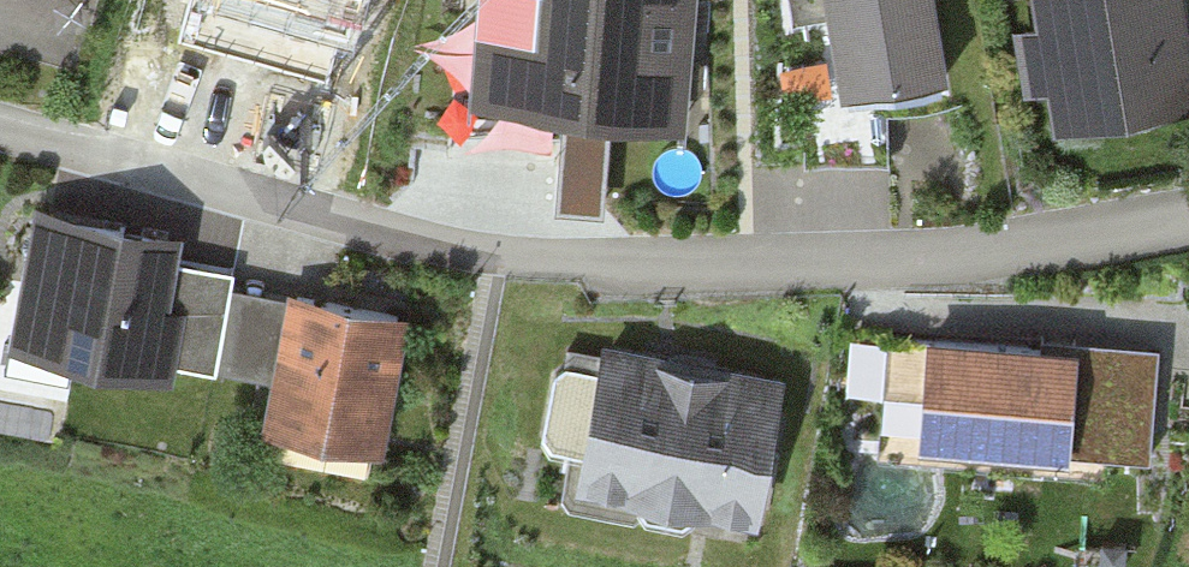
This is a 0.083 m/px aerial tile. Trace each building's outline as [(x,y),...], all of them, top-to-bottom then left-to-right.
[(480,121),(689,133),(697,0),(487,0),(480,121)] [(847,96),(951,78),(937,0),(831,0),(847,96)] [(1188,0),(1037,0),(1043,36),(1022,39),(1034,103),(1058,98),(1065,137),(1188,115),(1188,5),(1188,0)] [(169,365),(184,283),(192,237),(41,211),(18,339),(169,365)] [(283,385),(298,302),(184,283),(169,365),(283,385)] [(395,452),(417,323),(298,302),(283,385),(275,431),(395,452)] [(1166,356),(936,345),(931,447),(1162,458),(1166,356)] [(792,382),(606,353),(585,489),(770,518),(792,382)]
